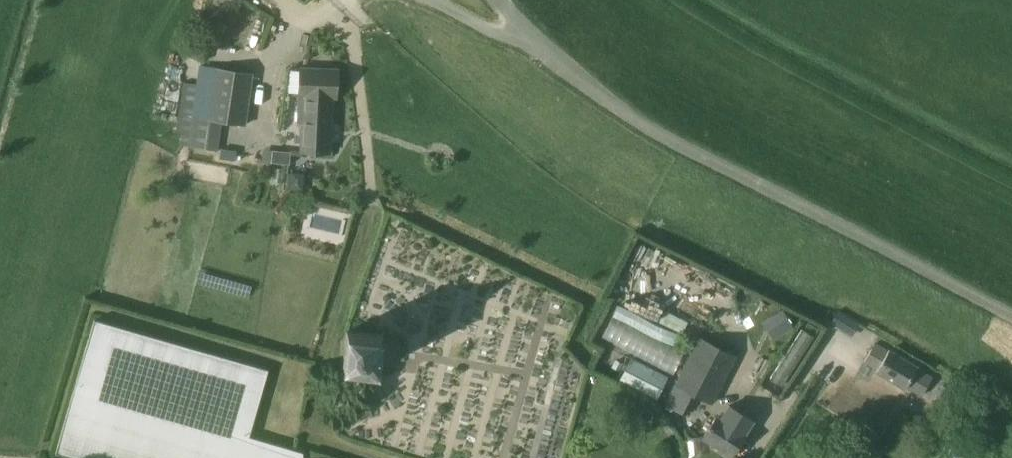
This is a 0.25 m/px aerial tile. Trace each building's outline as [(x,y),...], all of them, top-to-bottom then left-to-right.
[(301,152),(329,153),(332,98),(336,98),(338,70),(301,68),(299,96),(304,96),(301,152)] [(217,70),(209,121),(245,126),(252,74),(217,70)] [(195,107),(181,105),(177,133),(191,135),(195,107)] [(237,150),(221,148),(220,159),(236,161),(237,150)] [(273,150),(272,162),(290,164),(291,152),(273,150)] [(188,157),(184,176),(223,185),(227,166),(188,157)] [(687,323),(664,311),(659,321),(682,333),(687,323)] [(783,311),(771,317),(782,336),(794,328),(783,311)] [(303,453),(249,437),(269,371),(94,320),(56,453),(72,457),(304,457),(303,453)] [(814,336),(804,330),(802,329),(770,379),(781,386),(814,336)] [(346,330),(342,366),(361,368),(361,371),(364,375),(369,375),(372,372),(373,369),(379,370),(383,334),(346,330)] [(665,404),(686,415),(696,395),(712,403),(735,357),(699,338),(665,404)] [(875,344),(864,361),(877,369),(876,371),(905,388),(906,386),(922,396),(932,379),(917,369),(918,367),(889,349),(888,352),(875,344)] [(631,358),(619,381),(657,401),(668,377),(631,358)] [(716,417),(703,438),(731,456),(745,435),(754,422),(730,406),(720,420),(716,417)]
